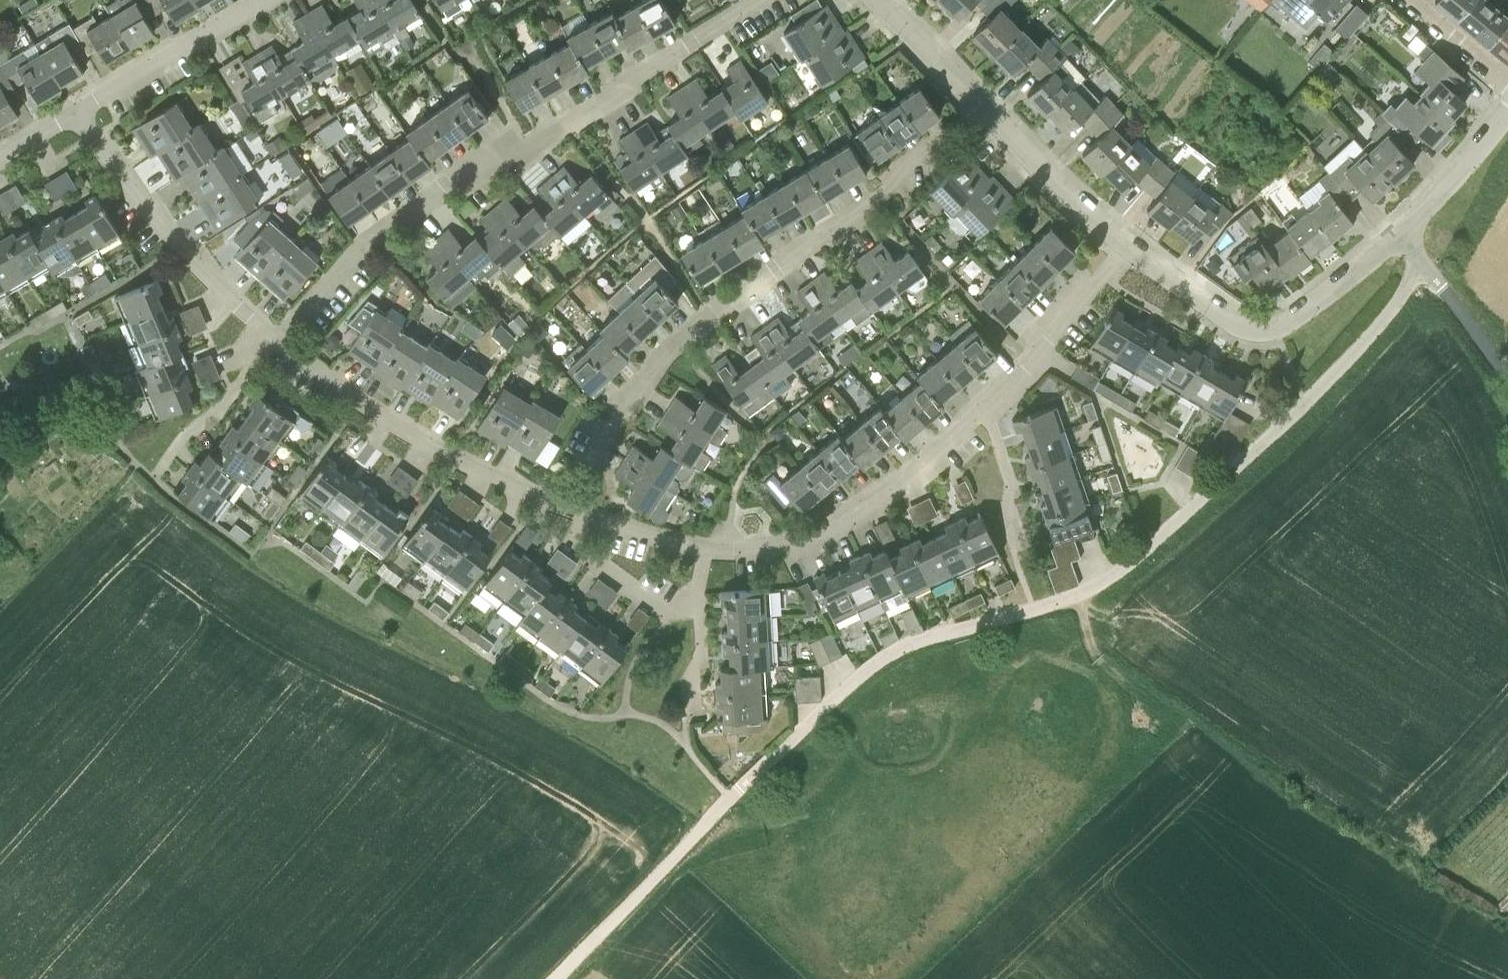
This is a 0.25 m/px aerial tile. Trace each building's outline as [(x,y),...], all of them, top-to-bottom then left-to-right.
[(131,46),(154,31),(143,12),(153,6),(150,0),(115,0),(107,5),(112,14),(131,46)] [(199,4),(197,0),(164,0),(176,21),(201,6),(199,4)] [(400,40),(376,0),(356,0),(361,8),(348,16),(361,39),(370,54),(374,52),(370,44),(381,38),(386,46),(389,47),(400,40)] [(422,14),(414,0),(376,0),(400,40),(409,35),(403,25),(422,14)] [(457,0),(437,0),(442,9),(457,0)] [(675,20),(664,0),(642,0),(636,4),(653,33),(675,20)] [(825,3),(823,0),(813,0),(794,11),(798,19),(825,3)] [(958,16),(973,0),(941,0),(958,16)] [(1021,27),(1004,11),(1015,0),(991,0),(983,8),(991,17),(974,34),(994,55),(995,53),(1021,27)] [(983,8),(991,0),(975,0),(983,8)] [(1261,8),(1268,0),(1251,0),(1261,8)] [(1288,6),(1315,29),(1325,18),(1326,19),(1345,0),(1313,0),(1310,3),(1307,0),(1282,0),(1288,6)] [(1458,19),(1473,0),(1436,0),(1435,1),(1458,19)] [(1495,5),(1491,1),(1492,0),(1473,0),(1458,19),(1473,32),(1495,5)] [(1347,39),(1369,13),(1357,3),(1335,28),(1347,39)] [(334,55),(361,39),(348,16),(336,24),(324,4),(309,13),(334,55)] [(632,44),(653,33),(636,4),(615,15),(632,44)] [(805,57),(840,33),(830,18),(834,16),(826,4),(784,31),(803,59),(805,57)] [(1488,45),(1507,20),(1507,15),(1495,5),(1473,32),(1488,45)] [(632,44),(615,15),(613,10),(590,23),(607,52),(627,40),(630,45),(632,44)] [(337,59),(334,55),(309,13),(294,21),(306,41),(293,49),(298,57),(312,79),(320,79),(324,78),(329,76),(333,73),(336,70),(337,68),(337,66),(338,63),(338,61),(337,59)] [(36,43),(60,84),(83,70),(72,52),(83,45),(73,28),(70,22),(39,41),(27,22),(32,16),(29,14),(23,21),(36,43)] [(131,46),(112,14),(99,21),(95,15),(73,28),(83,45),(84,47),(94,41),(107,61),(131,46)] [(1488,45),(1491,47),(1500,55),(1507,61),(1507,20),(1488,45)] [(586,64),(607,52),(590,23),(567,36),(570,41),(587,70),(589,69),(586,64)] [(1420,29),(1412,23),(1402,35),(1409,41),(1420,29)] [(1036,69),(1039,66),(1059,47),(1048,36),(1038,45),(1021,27),(995,53),(1014,72),(1028,60),(1036,69)] [(805,57),(823,84),(861,59),(851,43),(854,40),(847,29),(840,33),(805,57)] [(566,82),(587,70),(570,41),(549,53),(566,82)] [(60,84),(36,43),(14,56),(7,45),(0,49),(0,61),(3,66),(14,86),(25,80),(38,101),(62,87),(60,84)] [(1320,70),(1336,51),(1326,43),(1310,61),(1320,70)] [(1421,92),(1452,119),(1467,102),(1453,89),(1465,77),(1427,43),(1419,53),(1425,58),(1415,69),(1429,81),(1420,91),(1421,92)] [(311,79),(312,79),(298,57),(285,65),(273,45),(259,53),(284,96),(311,79)] [(1047,114),(1050,112),(1082,80),(1086,76),(1059,47),(1039,66),(1047,75),(1028,93),(1047,114)] [(272,102),(284,96),(259,53),(244,62),(256,82),(246,88),(242,82),(232,88),(241,102),(247,98),(261,121),(278,111),(272,102)] [(545,94),(566,82),(549,53),(528,65),(545,94)] [(350,67),(362,89),(376,82),(364,59),(350,67)] [(741,119),(769,100),(742,59),(728,69),(735,81),(723,89),(736,111),(741,119)] [(522,107),(545,94),(528,65),(506,78),(522,107)] [(17,113),(11,103),(21,97),(14,86),(3,66),(0,67),(0,124),(17,113)] [(710,128),(736,111),(723,89),(710,97),(697,78),(683,87),(710,128)] [(1087,114),(1095,123),(1115,103),(1107,95),(1101,100),(1082,80),(1050,112),(1068,131),(1087,114)] [(900,100),(920,128),(940,113),(921,86),(900,100)] [(449,102),(468,129),(488,115),(469,87),(449,102)] [(700,134),(710,128),(683,87),(668,96),(681,116),(668,124),(674,132),(689,151),(704,141),(700,134)] [(472,92),(488,115),(493,111),(477,89),(472,92)] [(1453,120),(1452,119),(1421,92),(1413,100),(1406,94),(1395,106),(1391,101),(1382,111),(1387,117),(1401,130),(1410,122),(1440,148),(1452,135),(1445,129),(1453,120)] [(899,142),(920,128),(900,100),(879,115),(899,142)] [(152,156),(162,150),(193,128),(176,101),(137,126),(135,129),(138,127),(148,142),(144,144),(152,156)] [(448,143),(468,129),(449,102),(428,116),(448,143)] [(1105,171),(1131,144),(1113,124),(1124,113),(1115,103),(1095,123),(1094,124),(1103,133),(1083,153),(1103,173),(1105,171)] [(298,121),(305,133),(332,115),(328,109),(314,117),(312,113),(298,121)] [(878,157),(899,142),(879,115),(866,125),(861,118),(849,127),(858,140),(863,137),(878,157)] [(428,158),(448,143),(428,116),(408,130),(428,158)] [(340,117),(321,129),(330,142),(348,130),(340,117)] [(1368,150),(1392,180),(1393,181),(1414,162),(1399,146),(1409,137),(1401,130),(1387,117),(1369,133),(1377,141),(1368,150)] [(689,153),(689,151),(674,132),(662,140),(649,121),(634,130),(662,171),(689,153)] [(176,178),(186,172),(218,150),(201,123),(193,128),(162,150),(172,165),(168,167),(176,178)] [(251,140),(261,134),(256,127),(247,133),(251,140)] [(431,163),(428,158),(408,130),(406,131),(410,136),(391,150),(411,177),(431,163)] [(667,178),(662,171),(634,130),(620,139),(633,159),(620,167),(634,189),(650,178),(655,186),(667,178)] [(265,145),(271,154),(286,145),(280,136),(265,145)] [(828,155),(845,183),(867,170),(849,142),(828,155)] [(1140,174),(1150,183),(1167,164),(1157,155),(1150,163),(1131,144),(1105,171),(1124,190),(1140,174)] [(200,201),(203,199),(242,174),(224,146),(218,150),(186,172),(196,187),(192,189),(200,201)] [(1371,199),(1392,180),(1368,150),(1366,148),(1355,158),(1344,147),(1325,164),(1327,169),(1329,172),(1348,190),(1356,183),(1371,199)] [(390,192),(411,177),(391,150),(370,164),(390,192)] [(824,196),(845,183),(828,155),(807,168),(824,196)] [(955,214),(957,212),(986,181),(974,168),(977,165),(967,155),(931,189),(955,214)] [(369,206),(390,192),(370,164),(350,179),(369,206)] [(1172,224),(1193,195),(1173,179),(1177,172),(1167,164),(1150,183),(1160,192),(1148,208),(1171,226),(1172,224)] [(608,193),(609,192),(592,173),(580,183),(566,165),(553,176),(585,213),(592,207),(601,217),(616,203),(608,193)] [(69,168),(47,180),(56,197),(79,184),(69,168)] [(802,210),(824,196),(807,168),(784,181),(802,210)] [(1310,210),(1332,239),(1354,222),(1339,203),(1350,194),(1348,190),(1329,172),(1320,179),(1329,190),(1318,198),(1321,201),(1310,210)] [(242,174),(203,199),(213,214),(210,216),(217,228),(259,201),(242,174)] [(559,235),(585,213),(553,176),(540,187),(555,205),(544,215),(559,234),(559,235)] [(957,212),(979,234),(1012,203),(999,189),(1002,186),(992,176),(986,181),(957,212)] [(349,221),(369,206),(350,179),(329,193),(349,221)] [(782,223),(802,210),(784,181),(764,194),(782,223)] [(0,192),(0,197),(7,209),(27,198),(18,182),(0,192)] [(1206,224),(1216,232),(1221,224),(1234,212),(1222,202),(1200,185),(1193,195),(1172,224),(1193,240),(1206,224)] [(99,248),(122,234),(97,192),(86,198),(89,203),(77,211),(99,248)] [(761,235),(782,223),(764,194),(743,206),(761,235)] [(546,244),(559,234),(544,215),(535,204),(523,214),(508,196),(495,208),(528,244),(546,244)] [(1309,256),(1332,239),(1310,210),(1304,203),(1282,221),(1288,229),(1309,256)] [(764,240),(761,235),(743,206),(741,207),(744,213),(724,225),(742,254),(764,240)] [(1252,227),(1261,220),(1252,207),(1242,214),(1252,227)] [(476,236),(493,256),(514,280),(518,277),(514,273),(527,262),(518,252),(528,244),(495,208),(482,219),(488,226),(476,236)] [(261,278),(263,275),(294,240),(278,226),(284,219),(275,210),(265,209),(252,219),(235,238),(244,246),(236,255),(237,256),(239,253),(253,265),(250,268),(261,278)] [(78,261),(99,248),(77,211),(65,217),(62,213),(52,219),(78,261)] [(83,269),(78,261),(52,219),(43,224),(46,229),(35,236),(30,227),(28,229),(51,266),(56,274),(75,274),(83,269)] [(720,267),(742,254),(724,225),(708,235),(704,228),(699,231),(703,238),(720,267)] [(1034,243),(1058,267),(1076,249),(1052,225),(1034,243)] [(471,275),(493,256),(476,236),(465,246),(450,228),(439,238),(471,275)] [(30,279),(51,266),(28,229),(17,235),(14,230),(4,237),(30,279)] [(1267,246),(1287,273),(1289,276),(1312,259),(1309,256),(1288,229),(1267,246)] [(1265,290),(1287,273),(1267,246),(1258,235),(1242,247),(1246,253),(1240,257),(1265,290)] [(30,279),(4,237),(0,239),(0,280),(8,292),(30,279)] [(445,298),(471,275),(439,238),(424,250),(440,268),(428,278),(445,298)] [(699,280),(720,267),(703,238),(681,252),(699,280)] [(294,240),(263,275),(277,286),(274,290),(285,299),(318,262),(294,240)] [(928,277),(924,271),(909,251),(896,260),(883,241),(870,250),(899,289),(907,283),(911,289),(917,290),(927,282),(928,277)] [(1040,285),(1058,267),(1034,243),(1019,258),(1014,253),(1011,255),(1016,261),(1040,285)] [(872,309),(899,289),(870,250),(855,261),(869,280),(857,288),(866,301),(872,309)] [(133,272),(141,267),(132,252),(123,257),(133,272)] [(678,300),(667,287),(676,279),(654,254),(624,281),(659,318),(678,300)] [(1022,303),(1040,285),(1016,261),(998,279),(1022,303)] [(872,309),(866,301),(857,288),(852,281),(839,290),(825,271),(812,280),(841,319),(849,313),(855,321),(872,309)] [(91,283),(96,291),(112,282),(107,273),(91,283)] [(125,321),(163,305),(158,292),(163,290),(158,279),(115,297),(125,321)] [(1004,321),(1022,303),(998,279),(980,297),(1004,321)] [(814,338),(841,319),(812,280),(797,291),(811,310),(799,319),(804,327),(814,338)] [(642,334),(659,318),(624,281),(608,297),(619,309),(642,334)] [(86,297),(96,291),(91,283),(81,289),(86,297)] [(47,309),(52,317),(68,308),(63,300),(47,309)] [(191,330),(209,324),(202,302),(184,308),(191,330)] [(135,345),(178,327),(174,316),(169,318),(163,305),(125,321),(135,345)] [(1090,346),(1112,359),(1133,324),(1121,317),(1124,312),(1113,306),(1090,346)] [(74,317),(79,326),(94,316),(89,308),(74,317)] [(365,361),(376,367),(403,328),(404,326),(376,308),(349,350),(350,351),(352,347),(367,357),(365,361)] [(37,326),(52,317),(47,309),(32,318),(37,326)] [(624,350),(642,334),(619,309),(601,327),(604,332),(624,350)] [(765,326),(794,366),(820,346),(814,338),(804,327),(792,335),(779,316),(765,326)] [(1112,359),(1134,372),(1157,332),(1148,326),(1145,331),(1133,324),(1112,359)] [(784,372),(794,366),(765,326),(751,336),(765,355),(753,363),(777,395),(793,384),(784,372)] [(957,342),(978,367),(997,351),(976,326),(957,342)] [(144,367),(174,357),(183,353),(177,339),(182,337),(178,327),(135,345),(144,367)] [(402,389),(406,382),(428,345),(403,328),(376,367),(374,371),(375,371),(377,368),(392,378),(390,381),(402,389)] [(587,348),(610,373),(628,355),(624,350),(604,332),(587,348)] [(1156,385),(1158,381),(1175,349),(1164,342),(1167,338),(1157,332),(1134,372),(1156,385)] [(430,403),(435,396),(457,360),(430,342),(428,345),(406,382),(421,392),(419,395),(430,403)] [(959,383),(978,367),(957,342),(938,358),(959,383)] [(90,363),(99,359),(92,343),(83,347),(90,363)] [(610,373),(587,348),(581,343),(562,360),(568,365),(591,390),(610,373)] [(1158,381),(1179,393),(1203,353),(1193,348),(1191,352),(1178,344),(1175,349),(1158,381)] [(195,358),(204,381),(223,374),(213,351),(195,358)] [(1179,393),(1201,406),(1222,371),(1210,364),(1213,359),(1203,353),(1179,393)] [(751,414),(777,395),(753,363),(741,373),(727,354),(713,364),(741,404),(742,403),(751,414)] [(146,395),(189,377),(185,366),(179,369),(174,357),(144,367),(136,370),(137,373),(139,389),(143,388),(146,395)] [(457,360),(435,396),(450,406),(448,409),(459,417),(487,375),(459,357),(457,360)] [(940,399),(959,383),(938,358),(917,375),(921,379),(940,399)] [(97,380),(106,376),(99,359),(90,363),(97,380)] [(1094,388),(1101,377),(1079,365),(1072,376),(1094,388)] [(1222,371),(1201,406),(1223,419),(1229,411),(1247,380),(1237,373),(1234,378),(1222,371)] [(146,395),(156,419),(194,403),(188,389),(193,387),(189,377),(146,395)] [(903,395),(924,420),(944,404),(940,399),(921,379),(903,395)] [(107,403),(116,399),(109,383),(100,386),(107,403)] [(506,445),(510,438),(531,401),(504,384),(480,424),(496,434),(494,438),(506,445)] [(1116,402),(1121,393),(1105,384),(1101,392),(1116,402)] [(281,442),(296,421),(256,392),(249,402),(254,405),(246,417),(281,442)] [(1131,411),(1136,402),(1121,393),(1116,402),(1131,411)] [(904,437),(924,420),(903,395),(884,410),(900,433),(904,437)] [(667,411),(710,438),(710,437),(720,444),(729,430),(719,424),(727,410),(704,396),(696,409),(676,396),(667,411)] [(531,401),(510,438),(526,448),(523,451),(535,458),(561,415),(532,398),(531,401)] [(1091,401),(1082,405),(1088,422),(1098,419),(1091,401)] [(1026,442),(1065,429),(1056,404),(1012,419),(1016,431),(1022,429),(1026,442)] [(881,448),(900,433),(884,410),(880,406),(860,423),(881,448)] [(1159,427),(1164,419),(1149,410),(1144,418),(1159,427)] [(670,449),(695,470),(697,467),(703,470),(712,456),(702,449),(710,438),(667,411),(658,425),(677,437),(670,449)] [(1229,411),(1223,419),(1216,432),(1229,440),(1230,438),(1242,418),(1229,411)] [(120,433),(129,429),(122,413),(113,417),(120,433)] [(266,463),(281,442),(246,417),(238,428),(233,425),(226,434),(266,463)] [(1250,423),(1242,418),(1230,438),(1229,440),(1234,443),(1238,445),(1250,423)] [(1175,436),(1179,428),(1164,419),(1159,427),(1175,436)] [(862,464),(881,448),(860,423),(842,438),(858,460),(862,464)] [(1097,445),(1106,441),(1100,424),(1091,427),(1097,445)] [(1029,468),(1073,453),(1065,429),(1026,442),(1031,455),(1025,457),(1029,468)] [(1229,452),(1234,443),(1229,440),(1216,432),(1212,430),(1207,439),(1229,452)] [(839,476),(858,460),(842,438),(838,433),(818,450),(839,476)] [(251,484),(266,463),(226,434),(220,443),(224,446),(217,456),(244,478),(251,484)] [(307,452),(316,458),(326,443),(318,437),(307,452)] [(1229,452),(1207,439),(1200,452),(1209,457),(1221,465),(1229,452)] [(1102,462),(1111,458),(1106,441),(1097,445),(1102,462)] [(690,477),(695,470),(670,449),(662,444),(653,457),(633,445),(625,459),(677,492),(680,487),(679,479),(690,477)] [(1187,473),(1200,452),(1188,444),(1175,466),(1187,473)] [(820,492),(839,476),(818,450),(799,466),(820,492)] [(229,499),(244,478),(217,456),(209,451),(200,463),(196,460),(188,469),(229,499)] [(1200,452),(1187,473),(1196,478),(1209,457),(1200,452)] [(1042,490),(1081,476),(1073,453),(1029,468),(1032,478),(1038,476),(1042,490)] [(297,496),(318,511),(344,475),(333,467),(337,462),(327,455),(297,496)] [(668,507),(667,507),(677,492),(625,459),(615,473),(635,486),(627,499),(648,513),(649,512),(653,515),(655,518),(657,520),(661,521),(664,520),(666,519),(667,517),(668,516),(669,515),(669,514),(669,512),(669,510),(669,509),(668,507)] [(404,463),(391,477),(407,492),(420,478),(404,463)] [(288,478),(296,484),(307,470),(299,464),(288,478)] [(801,508),(820,492),(799,466),(781,481),(774,473),(764,482),(785,506),(794,498),(801,508)] [(214,519),(229,499),(188,469),(182,478),(187,481),(177,493),(214,519)] [(1113,492),(1122,489),(1116,472),(1108,475),(1113,492)] [(318,511),(339,526),(368,485),(359,479),(356,483),(344,475),(318,511)] [(1045,515),(1089,500),(1081,476),(1042,490),(1047,503),(1042,505),(1045,515)] [(339,526),(359,541),(386,505),(374,496),(377,492),(368,485),(339,526)] [(281,505),(287,497),(272,487),(266,494),(274,500),(281,505)] [(256,509),(264,515),(274,500),(266,494),(256,509)] [(1049,526),(1054,540),(1072,534),(1072,533),(1097,525),(1089,500),(1045,515),(1049,526)] [(359,541),(380,555),(409,515),(400,508),(397,513),(386,505),(359,541)] [(402,545),(423,560),(449,525),(437,516),(441,512),(431,505),(402,545)] [(976,565),(999,554),(981,514),(967,521),(965,516),(955,520),(976,565)] [(953,576),(976,565),(955,520),(944,525),(947,530),(934,536),(953,576)] [(517,538),(531,549),(544,532),(530,521),(517,538)] [(244,542),(250,534),(235,523),(229,531),(244,542)] [(423,560),(443,575),(472,535),(463,528),(460,533),(449,525),(423,560)] [(1076,545),(1072,534),(1054,540),(1049,542),(1052,553),(1053,553),(1076,545)] [(443,575),(464,590),(490,555),(478,546),(481,542),(472,535),(443,575)] [(930,587),(953,576),(934,536),(922,543),(919,537),(909,542),(930,587)] [(315,559),(321,551),(306,540),(300,548),(315,559)] [(907,598),(930,587),(909,542),(899,547),(901,551),(889,557),(893,563),(890,564),(907,598)] [(1080,557),(1076,545),(1053,553),(1057,565),(1071,560),(1080,557)] [(893,563),(889,557),(885,548),(871,554),(869,549),(858,555),(880,600),(887,615),(910,604),(907,598),(890,564),(893,563)] [(483,585),(503,600),(533,560),(524,553),(521,558),(509,549),(483,585)] [(329,569),(335,561),(321,551),(315,559),(329,569)] [(857,611),(880,600),(858,555),(849,559),(851,564),(838,570),(857,611)] [(523,614),(545,588),(551,580),(539,571),(542,566),(533,560),(503,600),(523,614)] [(1075,572),(1071,560),(1057,565),(1047,569),(1051,580),(1075,572)] [(348,583),(356,589),(367,574),(359,568),(348,583)] [(834,622),(857,611),(838,570),(826,576),(823,571),(813,576),(834,622)] [(1079,584),(1075,572),(1051,580),(1055,592),(1079,584)] [(600,576),(590,592),(610,605),(620,589),(600,576)] [(994,585),(999,594),(1015,586),(1010,578),(994,585)] [(417,599),(423,591),(408,581),(402,589),(417,599)] [(808,612),(822,611),(807,581),(795,587),(808,612)] [(518,622),(539,637),(568,597),(559,591),(556,595),(545,588),(523,614),(518,622)] [(727,617),(771,615),(769,589),(720,591),(721,603),(727,603),(727,617)] [(970,607),(985,601),(980,592),(966,599),(970,607)] [(539,637),(559,652),(585,617),(574,608),(577,604),(568,597),(539,637)] [(953,616),(970,607),(966,599),(948,607),(953,616)] [(443,618),(449,611),(434,600),(429,608),(443,618)] [(912,608),(901,613),(908,629),(920,624),(918,621),(912,608)] [(723,643),(772,640),(771,615),(727,617),(728,631),(723,631),(723,643)] [(559,652),(579,667),(609,627),(600,620),(596,625),(585,617),(559,652)] [(475,640),(481,632),(466,622),(460,629),(475,640)] [(579,667),(600,682),(626,647),(614,638),(617,633),(609,627),(579,667)] [(898,637),(894,629),(880,635),(884,644),(898,637)] [(489,651),(495,643),(481,632),(475,640),(489,651)] [(832,659),(842,654),(831,632),(821,636),(832,659)] [(819,665),(832,659),(821,636),(808,643),(819,665)] [(730,667),(764,666),(774,666),(772,640),(723,643),(724,654),(729,653),(730,667)] [(515,670),(521,662),(506,651),(500,659),(515,670)] [(529,680),(535,673),(521,662),(515,670),(529,680)] [(716,693),(766,691),(764,666),(730,667),(721,668),(721,682),(716,682),(716,693)] [(795,688),(820,687),(819,675),(794,676),(795,688)] [(550,695),(556,687),(541,677),(535,685),(550,695)] [(796,702),(821,700),(820,687),(795,688),(796,702)] [(741,731),(741,718),(767,717),(766,691),(716,693),(717,704),(723,704),(723,719),(722,719),(723,732),(741,731)]
